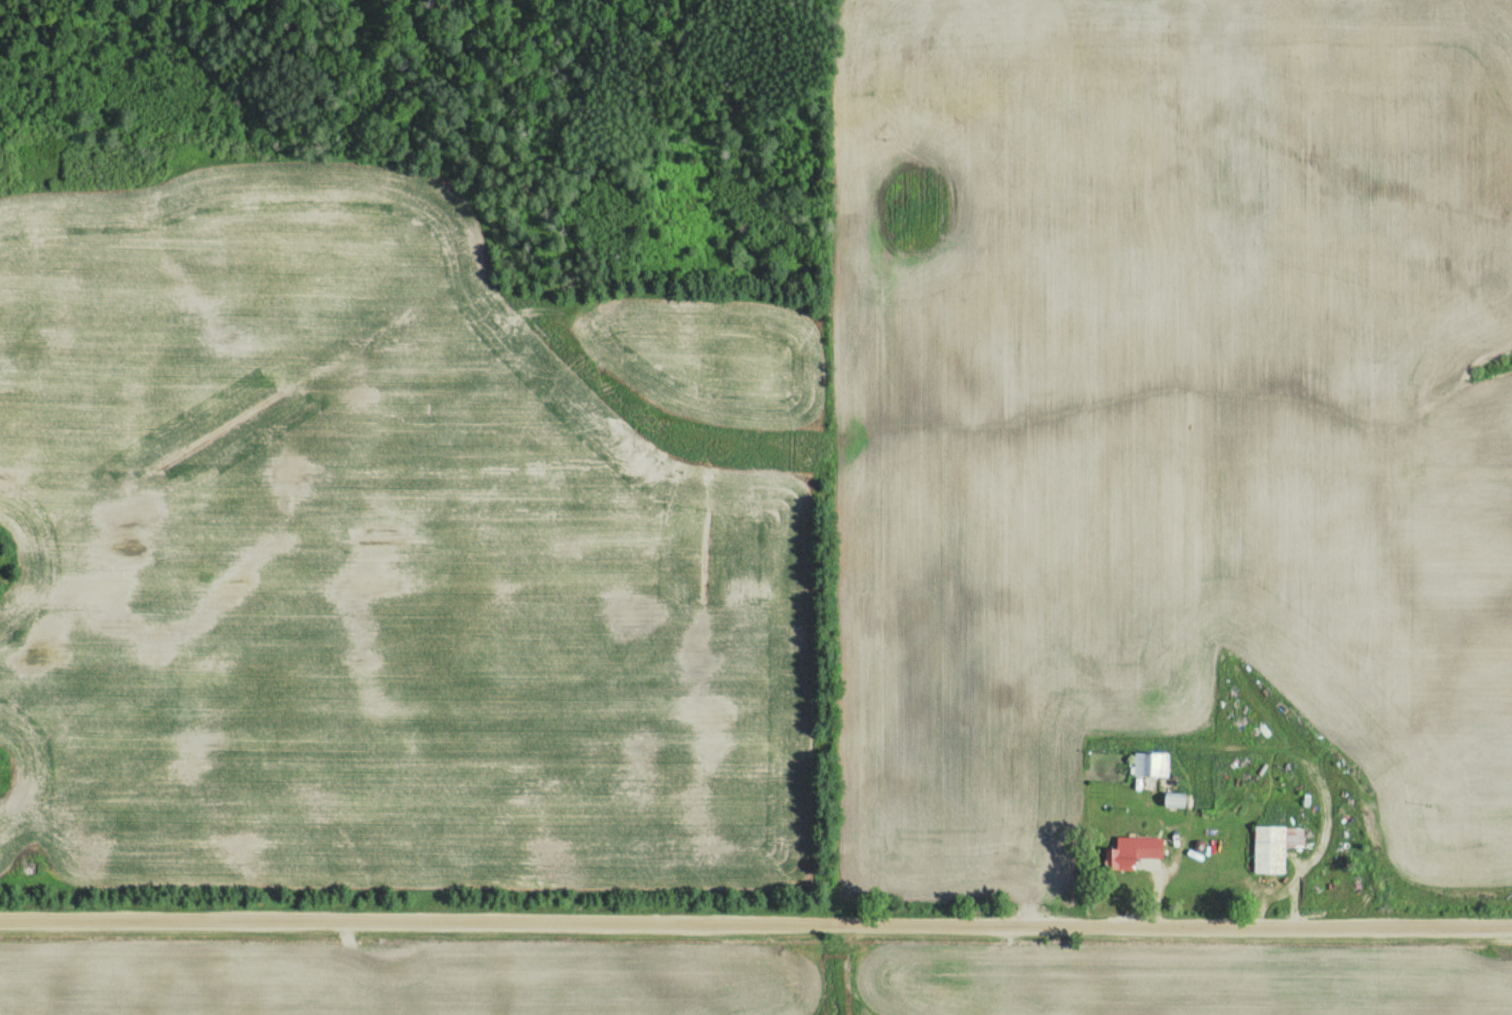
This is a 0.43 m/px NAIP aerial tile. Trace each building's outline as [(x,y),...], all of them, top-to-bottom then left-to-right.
[(1167,753),(1131,753),(1131,776),(1139,776),(1167,776),(1167,753)] [(1161,807),(1183,807),(1183,793),(1161,793),(1161,807)] [(1282,874),(1282,847),(1302,847),(1302,827),(1253,826),(1252,873),(1282,874)] [(1135,858),(1161,859),(1161,837),(1114,836),(1114,848),(1102,848),(1102,871),(1135,871),(1135,858)]
